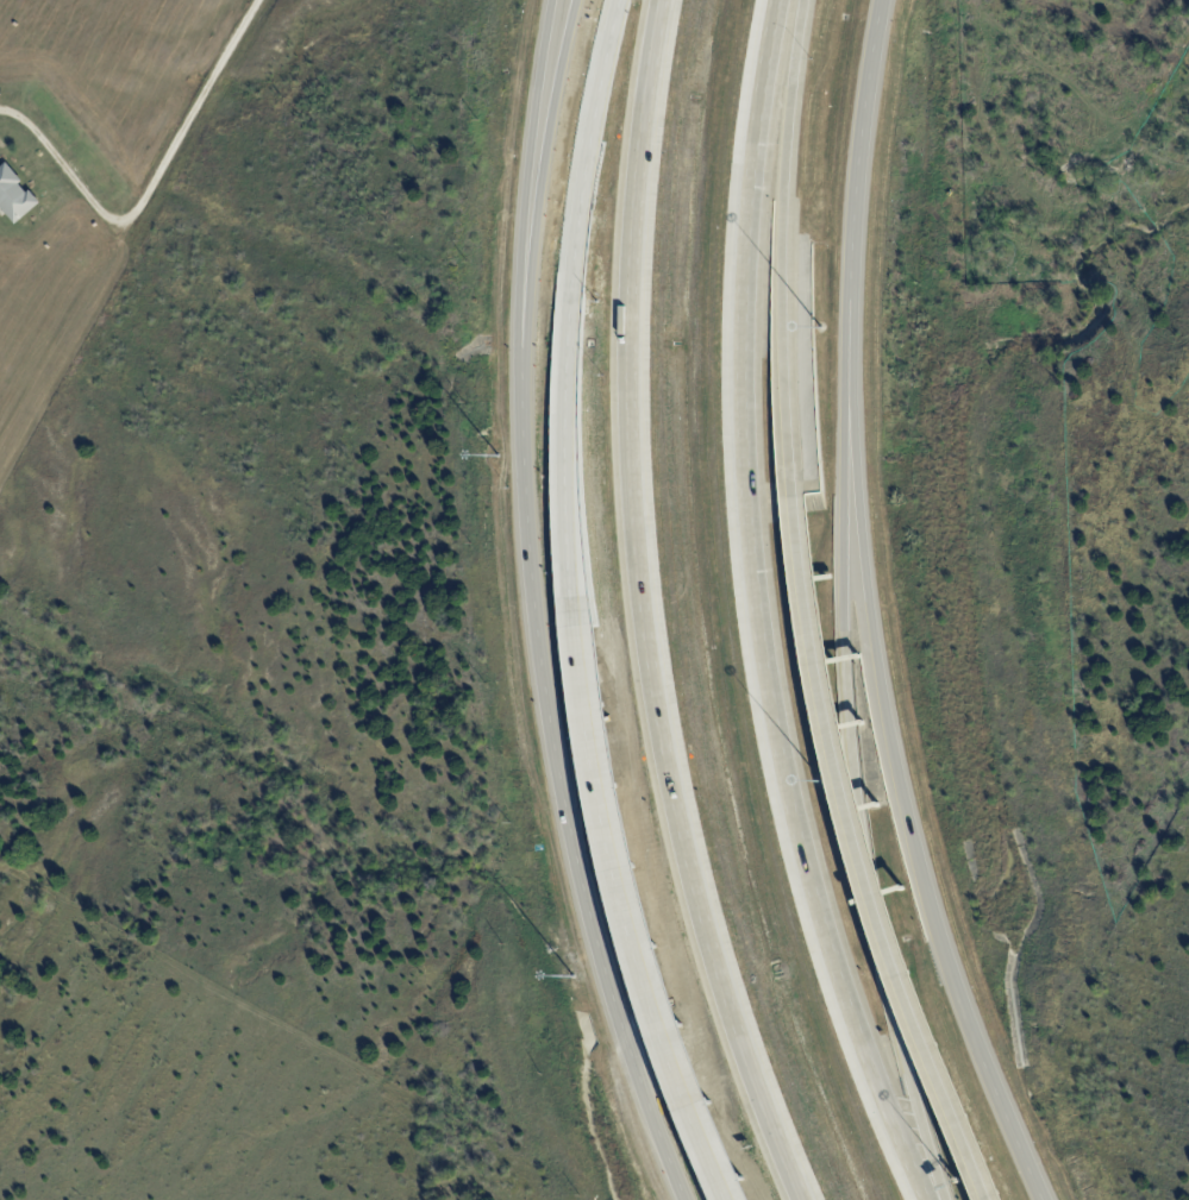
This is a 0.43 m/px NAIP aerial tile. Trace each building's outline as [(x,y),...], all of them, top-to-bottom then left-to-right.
[(17,226),(0,207),(0,205),(0,170),(8,163),(25,183),(21,186),(29,194),(32,191),(43,205),(17,226)]
